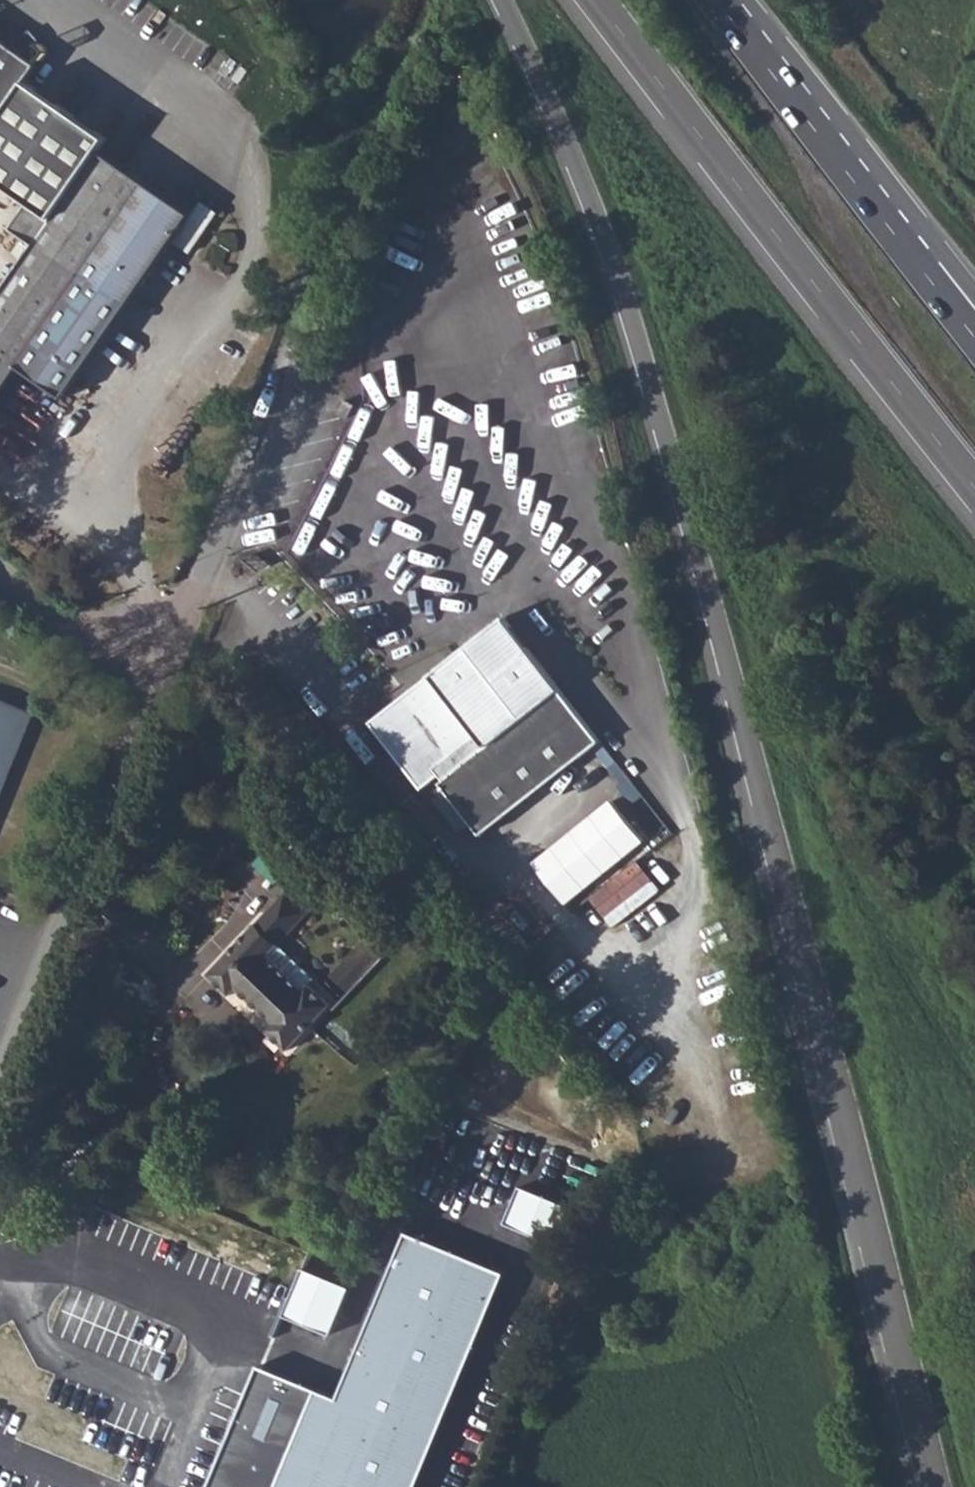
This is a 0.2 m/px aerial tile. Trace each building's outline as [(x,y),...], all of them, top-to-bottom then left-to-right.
[(30,28),(35,41),(46,36),(41,23),(30,28)] [(0,27),(0,89),(11,97),(0,112),(0,177),(25,196),(8,222),(37,242),(0,296),(0,394),(23,360),(66,390),(191,208),(101,143),(110,130),(29,72),(41,56),(26,45),(35,41),(30,28),(12,36),(0,27)] [(191,208),(173,234),(189,245),(216,205),(200,194),(191,208)] [(338,373),(347,378),(353,365),(344,360),(338,373)] [(504,625),(373,729),(424,793),(442,781),(444,785),(440,790),(482,839),(599,746),(504,625)] [(34,717),(0,702),(0,799),(34,717)] [(534,861),(569,903),(647,838),(612,796),(534,861)] [(601,887),(616,907),(664,871),(648,851),(601,887)] [(291,1049),(335,1004),(309,981),(306,985),(271,952),(310,910),(288,890),(208,974),(234,998),(237,996),(267,1023),(265,1028),(291,1049)] [(213,936),(193,957),(205,969),(225,948),(213,936)] [(121,1338),(113,1365),(125,1387),(115,1409),(133,1431),(158,1429),(169,1406),(184,1426),(240,1420),(213,1486),(282,1486),(321,1390),(263,1366),(233,1326),(171,1333),(161,1355),(146,1336),(121,1338)]
